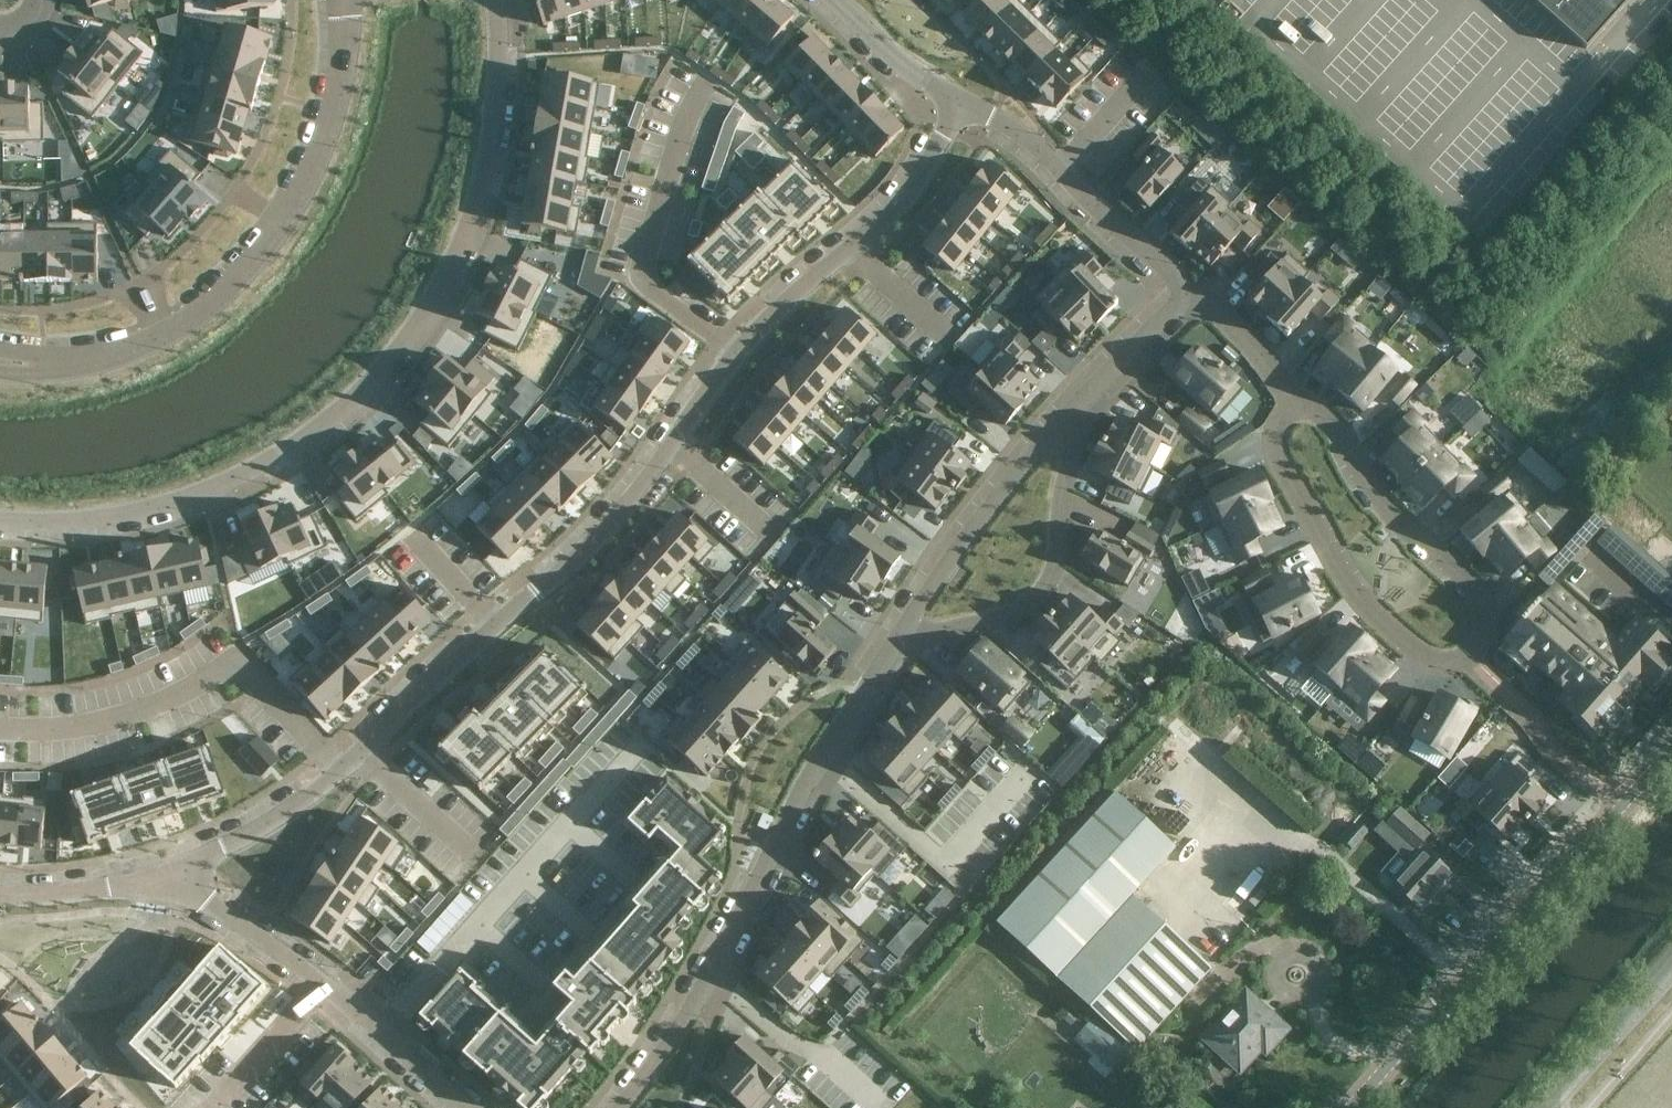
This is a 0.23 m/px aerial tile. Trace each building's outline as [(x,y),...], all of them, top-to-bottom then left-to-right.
[(89,8),(111,2),(116,7),(128,3),(129,0),(86,0),(89,8)] [(217,12),(275,5),(274,0),(215,0),(217,12)] [(544,25),(565,18),(559,0),(535,0),(544,25)] [(565,18),(585,12),(581,0),(559,0),(565,18)] [(585,12),(605,5),(604,0),(581,0),(585,12)] [(719,5),(735,19),(751,0),(723,0),(719,5)] [(735,19),(751,33),(777,2),(775,1),(775,0),(751,0),(735,19)] [(964,17),(980,33),(1013,0),(981,0),(964,17)] [(980,33),(982,35),(989,42),(995,48),(1031,12),(1019,0),(1013,0),(980,33)] [(1053,0),(1063,9),(1069,3),(1066,0),(1053,0)] [(1587,48),(1630,0),(1532,0),(1587,48)] [(777,2),(751,33),(768,47),(794,17),(777,2)] [(1069,3),(1063,9),(1073,18),(1079,11),(1069,3)] [(1031,12),(995,48),(1002,54),(1001,54),(1008,61),(1009,61),(1011,63),(1046,27),(1031,12)] [(1091,22),(1085,29),(1095,37),(1101,31),(1091,22)] [(220,48),(220,49),(266,62),(273,38),(227,25),(220,48)] [(183,26),(182,39),(190,40),(192,27),(183,26)] [(1046,27),(1011,63),(1026,78),(1061,41),(1046,27)] [(92,29),(75,51),(118,86),(144,53),(113,28),(104,40),(92,29)] [(1101,31),(1095,37),(1105,46),(1110,40),(1101,31)] [(661,37),(648,38),(649,46),(662,45),(661,37)] [(813,37),(785,65),(800,81),(829,52),(813,37)] [(648,38),(635,38),(636,47),(649,46),(648,38)] [(620,39),(607,40),(608,48),(621,48),(620,39)] [(607,40),(594,41),(595,49),(608,48),(607,40)] [(1061,41),(1026,78),(1028,80),(1041,93),(1076,57),(1075,56),(1068,63),(1055,50),(1062,42),(1061,41)] [(579,42),(566,43),(567,51),(580,50),(579,42)] [(566,43),(553,44),(554,52),(567,51),(566,43)] [(213,45),(206,70),(213,72),(259,85),(266,62),(220,49),(220,48),(213,45)] [(180,49),(177,62),(185,64),(188,51),(180,49)] [(66,61),(58,72),(71,82),(62,93),(93,118),(118,86),(75,51),(74,52),(72,50),(64,60),(66,61)] [(690,50),(685,57),(696,64),(701,57),(690,50)] [(829,52),(800,81),(815,96),(844,68),(843,66),(842,66),(842,65),(835,58),(835,59),(829,52)] [(1076,57),(1041,93),(1057,108),(1069,95),(1070,96),(1073,92),(1092,72),(1076,57)] [(177,62),(174,75),(183,77),(185,64),(177,62)] [(714,65),(709,73),(720,80),(725,72),(714,65)] [(844,68),(815,96),(830,111),(859,83),(844,68)] [(545,73),(541,98),(596,108),(600,82),(571,77),(569,72),(556,69),(552,74),(545,73)] [(206,70),(199,94),(206,96),(207,94),(253,109),(259,85),(213,72),(206,70)] [(725,72),(720,80),(731,87),(736,80),(725,72)] [(859,83),(830,111),(845,126),(874,98),(859,83)] [(4,87),(2,87),(3,143),(45,142),(44,103),(30,103),(29,87),(15,87),(15,84),(4,84),(4,87)] [(168,93),(162,105),(170,109),(176,97),(168,93)] [(201,116),(200,118),(244,130),(249,111),(252,112),(253,109),(207,94),(206,96),(201,116)] [(541,98),(536,124),(591,133),(596,108),(541,98)] [(874,98),(845,126),(860,141),(889,113),(874,98)] [(763,100),(756,105),(765,115),(772,109),(763,100)] [(637,103),(633,115),(641,118),(645,106),(637,103)] [(162,105),(156,117),(164,120),(170,109),(162,105)] [(734,107),(729,114),(741,121),(745,113),(734,107)] [(772,109),(765,115),(775,125),(781,119),(772,109)] [(190,113),(183,139),(214,148),(215,154),(228,157),(232,153),(237,154),(244,130),(200,118),(201,116),(190,113)] [(889,113),(860,141),(876,157),(904,129),(889,113)] [(729,114),(724,123),(736,128),(741,121),(729,114)] [(633,115),(628,127),(636,130),(641,118),(633,115)] [(1202,115),(1193,126),(1216,143),(1225,131),(1202,115)] [(724,123),(721,132),(734,136),(736,128),(724,123)] [(536,124),(532,149),(590,159),(590,157),(587,157),(591,133),(536,124)] [(792,130),(786,136),(795,145),(802,139),(792,130)] [(719,138),(718,140),(731,144),(734,136),(721,132),(719,138)] [(755,133),(748,139),(757,149),(764,142),(755,133)] [(1144,166),(1125,187),(1140,200),(1137,203),(1147,212),(1184,171),(1158,148),(1163,142),(1153,134),(1133,156),(1144,166)] [(748,139),(742,146),(751,155),(757,149),(748,139)] [(802,139),(795,145),(804,155),(811,149),(802,139)] [(718,140),(716,148),(728,152),(731,144),(718,140)] [(742,146),(736,152),(744,161),(751,155),(742,146)] [(716,148),(713,156),(725,160),(728,152),(716,148)] [(172,149),(145,179),(186,217),(190,221),(208,199),(192,185),(201,174),(172,149)] [(534,153),(530,174),(585,183),(590,159),(532,149),(531,153),(534,153)] [(757,149),(751,155),(760,164),(766,158),(757,149)] [(622,151),(618,164),(627,166),(630,153),(622,151)] [(751,155),(744,161),(753,170),(760,164),(751,155)] [(713,156),(710,164),(723,168),(725,160),(713,156)] [(822,160),(816,166),(825,176),(831,169),(822,160)] [(759,192),(758,192),(802,237),(802,236),(814,224),(823,216),(835,204),(837,202),(835,200),(834,201),(798,163),(796,161),(793,164),(794,164),(779,178),(778,178),(777,180),(775,182),(762,195),(759,192)] [(987,165),(976,179),(1008,204),(1022,187),(1008,176),(1008,175),(1004,172),(1004,173),(990,162),(987,166),(987,165)] [(618,164),(615,176),(623,178),(627,166),(618,164)] [(710,164),(708,172),(720,176),(723,168),(710,164)] [(831,169),(825,176),(834,185),(840,179),(831,169)] [(708,172),(705,180),(717,184),(720,176),(708,172)] [(530,174),(526,199),(581,209),(581,207),(571,205),(575,183),(585,184),(585,183),(530,174)] [(1193,207),(1169,233),(1190,252),(1192,250),(1191,249),(1228,208),(1229,209),(1233,205),(1212,186),(1211,187),(1201,178),(1183,198),(1193,207)] [(148,184),(122,214),(147,237),(156,226),(169,237),(186,217),(145,179),(144,180),(148,184)] [(966,193),(963,196),(995,221),(1008,204),(976,179),(965,193),(966,193)] [(705,180),(702,188),(703,188),(714,192),(717,184),(705,180)] [(77,184),(69,187),(72,199),(81,197),(77,184)] [(1286,184),(1269,204),(1286,218),(1303,198),(1286,184)] [(69,187),(60,189),(64,201),(72,199),(69,187)] [(723,195),(732,204),(738,198),(729,189),(723,195)] [(12,192),(12,201),(25,201),(25,193),(12,192)] [(724,225),(723,226),(764,267),(776,255),(786,246),(797,235),(800,238),(802,237),(758,192),(757,193),(757,194),(742,209),(741,208),(740,210),(724,225)] [(25,193),(25,201),(38,201),(38,193),(25,193)] [(723,195),(717,201),(726,210),(732,204),(723,195)] [(963,196),(950,213),(981,238),(995,221),(963,196)] [(526,199),(521,225),(526,225),(528,231),(541,234),(546,229),(577,234),(581,209),(526,199)] [(608,200),(604,212),(612,215),(616,202),(608,200)] [(1228,208),(1191,249),(1192,250),(1211,267),(1220,256),(1221,257),(1224,254),(1223,253),(1233,242),(1243,251),(1261,231),(1249,221),(1247,224),(1229,209),(1228,208)] [(604,212),(600,225),(609,227),(612,215),(604,212)] [(950,213),(937,229),(968,254),(981,238),(950,213)] [(693,220),(688,235),(689,235),(696,237),(698,238),(703,223),(694,221),(693,220)] [(1051,222),(1043,232),(1049,238),(1058,228),(1051,222)] [(72,223),(47,224),(48,234),(49,234),(49,282),(73,282),(72,234),(72,223)] [(97,223),(72,223),(72,234),(73,282),(98,282),(98,259),(99,259),(99,254),(98,254),(97,223)] [(0,224),(0,235),(1,235),(1,280),(21,279),(21,282),(24,282),(25,234),(26,234),(26,224),(0,224)] [(691,258),(688,261),(690,263),(727,300),(727,301),(729,302),(731,301),(730,300),(742,289),(752,279),(764,267),(723,226),(723,227),(708,242),(707,242),(705,244),(706,244),(691,259),(691,258)] [(937,229),(923,247),(954,272),(968,254),(937,229)] [(1043,232),(1034,242),(1040,248),(1049,238),(1043,232)] [(26,234),(25,234),(24,282),(49,282),(49,234),(48,234),(26,234)] [(1331,249),(1359,265),(1366,254),(1338,237),(1331,249)] [(1055,277),(1053,278),(1100,325),(1101,325),(1099,323),(1118,304),(1093,279),(1103,269),(1084,250),(1073,261),(1076,264),(1058,281),(1055,277)] [(1019,251),(1011,261),(1017,267),(1026,257),(1019,251)] [(1263,281),(1248,298),(1259,308),(1255,312),(1265,321),(1309,271),(1288,253),(1281,261),(1271,252),(1253,272),(1263,281)] [(491,276),(485,286),(488,287),(487,288),(537,314),(537,312),(535,311),(553,275),(520,259),(514,272),(499,264),(493,277),(491,276)] [(1011,261),(1002,271),(1008,277),(1017,267),(1011,261)] [(1309,271),(1265,321),(1266,322),(1268,320),(1288,337),(1311,311),(1321,320),(1339,300),(1328,290),(1321,297),(1303,280),(1310,272),(1309,271)] [(997,277),(988,287),(994,292),(1003,283),(997,277)] [(1041,305),(1031,315),(1050,334),(1060,325),(1076,341),(1087,331),(1090,334),(1100,325),(1053,278),(1034,298),(1041,305)] [(487,288),(475,313),(490,320),(483,333),(518,350),(537,314),(487,288)] [(610,297),(603,308),(611,312),(617,301),(610,297)] [(846,309),(832,326),(862,352),(868,344),(876,335),(864,324),(863,323),(860,320),(859,320),(846,309)] [(649,313),(636,331),(677,360),(690,342),(676,332),(672,329),(649,313)] [(599,316),(593,327),(600,331),(606,320),(599,316)] [(1337,346),(1317,369),(1340,387),(1337,390),(1338,391),(1376,346),(1354,327),(1355,326),(1343,317),(1326,337),(1337,346)] [(832,326),(818,342),(848,368),(862,352),(832,326)] [(593,327),(586,338),(593,342),(600,331),(593,327)] [(644,338),(632,354),(665,377),(677,360),(636,331),(635,332),(644,338)] [(997,348),(980,366),(1023,405),(1024,404),(1022,402),(1039,383),(1028,374),(1029,373),(1026,370),(1025,371),(1015,362),(1024,351),(1004,333),(993,345),(997,348)] [(818,342),(804,358),(834,384),(848,368),(818,342)] [(1179,360),(1168,373),(1218,418),(1245,388),(1226,371),(1226,370),(1220,365),(1220,366),(1198,346),(1183,363),(1179,360)] [(1376,346),(1338,391),(1362,411),(1396,370),(1374,351),(1377,347),(1376,346)] [(577,352),(571,363),(578,367),(585,356),(577,352)] [(612,364),(611,366),(653,396),(666,377),(665,377),(632,354),(620,371),(612,364)] [(940,355),(925,383),(938,390),(952,362),(940,355)] [(447,357),(430,378),(475,415),(492,394),(486,389),(495,378),(473,360),(464,371),(447,357)] [(804,358),(791,373),(820,400),(834,384),(804,358)] [(571,363),(564,375),(572,379),(578,367),(571,363)] [(611,366),(599,382),(639,413),(640,414),(653,396),(611,366)] [(960,382),(950,394),(970,412),(979,401),(1006,425),(1023,405),(980,366),(979,367),(983,371),(967,388),(960,382)] [(790,372),(775,389),(806,416),(820,400),(791,373),(790,372)] [(909,375),(900,385),(906,390),(915,381),(909,375)] [(426,392),(417,403),(430,413),(421,424),(449,447),(475,415),(430,378),(429,379),(428,379),(421,387),(426,392)] [(607,390),(594,407),(627,430),(639,413),(599,382),(598,384),(607,390)] [(900,385),(891,394),(898,400),(906,390),(900,385)] [(775,389),(761,406),(762,407),(792,432),(806,416),(775,389)] [(1474,432),(1492,417),(1470,393),(1453,408),(1474,432)] [(1663,413),(1671,421),(1671,403),(1663,413)] [(542,405),(534,415),(540,421),(549,411),(542,405)] [(881,406),(872,416),(878,422),(887,412),(881,406)] [(762,407),(749,422),(778,448),(792,432),(762,407)] [(1403,440),(1382,461),(1403,483),(1443,445),(1423,424),(1424,423),(1413,412),(1394,430),(1403,440)] [(534,415),(525,425),(532,431),(540,421),(534,415)] [(1101,441),(1101,442),(1154,468),(1154,467),(1149,465),(1161,441),(1170,446),(1177,432),(1153,420),(1146,432),(1117,417),(1106,441),(1104,440),(1103,442),(1101,441)] [(574,418),(556,436),(596,475),(613,458),(574,418)] [(935,419),(909,453),(957,489),(967,477),(964,474),(972,464),(953,450),(961,439),(935,419)] [(749,422),(734,439),(764,465),(778,448),(749,422)] [(870,425),(861,435),(867,441),(876,431),(870,425)] [(861,435),(852,445),(858,451),(867,441),(861,435)] [(540,452),(538,454),(579,492),(596,475),(556,436),(555,437),(561,443),(545,458),(540,452)] [(376,437),(355,454),(389,495),(390,494),(385,488),(416,463),(398,440),(387,449),(376,437)] [(511,440),(502,449),(507,455),(517,446),(511,440)] [(1097,458),(1091,470),(1112,480),(1106,492),(1129,504),(1136,492),(1140,494),(1154,468),(1101,442),(1093,456),(1097,458)] [(863,445),(848,468),(860,477),(876,454),(863,445)] [(1443,445),(1403,483),(1424,505),(1445,485),(1455,495),(1474,476),(1463,465),(1462,466),(1443,445)] [(502,449),(492,458),(498,464),(507,455),(502,449)] [(345,483),(334,492),(357,521),(389,495),(355,454),(354,455),(353,453),(343,460),(345,462),(334,471),(345,483)] [(889,473),(880,485),(902,501),(910,490),(936,510),(951,490),(952,489),(953,491),(954,489),(956,490),(957,489),(909,453),(893,475),(889,473)] [(538,454),(522,470),(561,510),(579,492),(538,454)] [(838,454),(829,463),(835,469),(844,459),(838,454)] [(1223,461),(1199,473),(1205,486),(1229,474),(1223,461)] [(829,463),(820,473),(827,479),(835,469),(829,463)] [(504,484),(503,486),(543,524),(557,510),(559,512),(561,510),(522,470),(506,486),(504,484)] [(1258,470),(1200,499),(1214,526),(1272,497),(1258,470)] [(476,473),(467,482),(472,488),(482,479),(476,473)] [(1502,474),(1482,491),(1491,502),(1511,485),(1502,474)] [(815,479),(806,489),(812,495),(821,485),(815,479)] [(467,482),(457,490),(463,497),(472,488),(467,482)] [(503,486),(487,502),(526,541),(543,524),(503,486)] [(1510,491),(1461,532),(1481,556),(1530,514),(1510,491)] [(1272,497),(1214,526),(1214,527),(1219,525),(1231,549),(1230,550),(1237,564),(1261,552),(1255,540),(1282,527),(1269,501),(1272,499),(1272,497)] [(493,510),(477,527),(508,559),(526,541),(487,502),(486,503),(493,510)] [(267,511),(266,512),(290,565),(327,548),(312,514),(299,520),(292,505),(280,511),(277,505),(266,510),(267,511)] [(834,543),(833,544),(887,582),(888,580),(886,579),(901,557),(872,537),(879,526),(857,511),(849,523),(856,529),(842,549),(834,543)] [(250,543),(237,549),(249,575),(286,558),(289,565),(290,565),(266,512),(241,523),(250,543)] [(1596,512),(1590,519),(1600,528),(1606,521),(1596,512)] [(678,514),(663,530),(701,564),(716,547),(695,529),(695,528),(691,525),(678,514)] [(1530,514),(1481,556),(1482,557),(1485,554),(1504,576),(1526,557),(1535,568),(1556,550),(1546,538),(1545,539),(1527,518),(1531,515),(1530,514)] [(1590,519),(1584,525),(1594,534),(1600,528),(1590,519)] [(1584,525),(1578,532),(1588,540),(1594,534),(1584,525)] [(1084,544),(1077,555),(1129,587),(1147,558),(1148,558),(1155,548),(1155,547),(1130,531),(1122,544),(1098,529),(1087,547),(1084,544)] [(663,530),(649,546),(686,580),(687,579),(679,572),(692,558),(700,565),(701,564),(663,530)] [(1578,532),(1573,538),(1583,547),(1588,540),(1578,532)] [(1205,533),(1178,546),(1184,559),(1198,552),(1201,557),(1214,551),(1205,533)] [(1573,538),(1567,544),(1577,553),(1583,547),(1573,538)] [(198,540),(173,546),(183,592),(209,586),(204,566),(209,562),(206,548),(200,547),(198,540)] [(833,544),(809,578),(840,600),(848,588),(867,602),(876,589),(880,592),(887,582),(833,544)] [(1567,544),(1561,551),(1571,560),(1577,553),(1567,544)] [(173,546),(148,551),(161,608),(162,608),(160,597),(183,592),(173,546)] [(649,546),(635,562),(673,595),(686,580),(649,546)] [(148,551),(123,557),(137,613),(161,608),(148,551)] [(1561,551),(1556,557),(1566,566),(1571,560),(1561,551)] [(120,560),(99,565),(112,619),(113,619),(112,616),(135,611),(135,614),(137,613),(123,557),(120,557),(120,560)] [(1556,557),(1550,564),(1560,573),(1566,566),(1556,557)] [(635,562),(622,577),(650,604),(664,589),(672,596),(673,595),(635,562)] [(16,620),(22,565),(0,563),(0,619),(16,620)] [(1550,564),(1544,570),(1554,579),(1560,573),(1550,564)] [(22,565),(16,620),(43,623),(46,591),(52,589),(53,576),(48,572),(48,568),(22,565)] [(75,575),(70,579),(73,592),(79,594),(86,625),(112,619),(99,565),(74,570),(75,575)] [(367,566),(356,573),(361,580),(372,573),(367,566)] [(1201,566),(1185,572),(1202,613),(1228,602),(1221,585),(1211,589),(1201,566)] [(1266,570),(1242,582),(1249,595),(1272,582),(1266,570)] [(1544,570),(1538,576),(1548,585),(1554,579),(1544,570)] [(736,611),(763,582),(752,572),(725,600),(736,611)] [(356,573),(346,581),(351,588),(361,580),(356,573)] [(731,573),(722,583),(728,588),(737,579),(731,573)] [(620,576),(606,593),(644,627),(645,626),(637,619),(650,604),(622,577),(620,576)] [(1304,576),(1244,607),(1263,642),(1286,630),(1286,632),(1293,628),(1293,627),(1318,613),(1308,593),(1312,591),(1304,576)] [(722,583),(713,593),(719,598),(728,588),(722,583)] [(1508,639),(1565,690),(1556,700),(1574,715),(1579,709),(1603,729),(1597,736),(1600,738),(1608,729),(1616,728),(1624,719),(1623,712),(1633,701),(1637,704),(1651,689),(1644,682),(1668,656),(1671,659),(1671,645),(1670,643),(1669,643),(1667,645),(1636,617),(1615,640),(1594,621),(1589,617),(1554,586),(1540,603),(1538,602),(1520,621),(1522,622),(1508,639)] [(401,587),(383,604),(414,637),(432,620),(401,587)] [(794,592),(763,627),(817,676),(826,666),(823,664),(836,648),(815,629),(825,619),(794,592)] [(328,593),(317,601),(322,608),(333,601),(328,593)] [(606,593),(591,609),(592,610),(630,643),(644,627),(606,593)] [(1049,613),(1047,615),(1096,658),(1097,656),(1093,653),(1111,633),(1114,636),(1124,624),(1104,606),(1095,617),(1071,595),(1054,614),(1052,613),(1051,614),(1049,613)] [(317,601),(306,608),(311,615),(322,608),(317,601)] [(383,604),(365,620),(396,653),(414,637),(383,604)] [(702,605),(694,615),(700,620),(709,610),(702,605)] [(721,605),(712,615),(719,621),(728,611),(721,605)] [(592,610),(578,626),(615,660),(630,643),(592,610)] [(694,615),(685,624),(691,630),(700,620),(694,615)] [(1040,629),(1032,639),(1049,654),(1040,664),(1068,689),(1096,658),(1047,615),(1037,626),(1040,629)] [(202,618),(191,626),(196,633),(207,625),(202,618)] [(288,620),(277,626),(281,634),(292,627),(288,620)] [(341,627),(340,628),(380,671),(383,668),(381,666),(396,653),(365,620),(349,635),(341,627)] [(191,626),(180,633),(185,641),(196,633),(191,626)] [(277,626),(266,633),(270,640),(281,634),(277,626)] [(1351,626),(1309,675),(1331,695),(1374,646),(1351,626)] [(340,628),(323,644),(362,687),(380,671),(340,628)] [(1314,631),(1297,651),(1308,660),(1325,640),(1314,631)] [(674,636),(665,646),(671,652),(680,642),(674,636)] [(973,654),(958,671),(980,691),(979,691),(985,697),(986,696),(1004,713),(1031,683),(981,638),(970,651),(973,654)] [(746,639),(728,659),(772,698),(789,678),(746,639)] [(308,661),(307,662),(344,704),(362,687),(323,644),(322,645),(329,653),(313,667),(308,661)] [(694,644),(685,654),(692,660),(701,650),(694,644)] [(157,646),(145,652),(149,660),(161,654),(157,646)] [(665,646),(657,656),(663,661),(671,652),(665,646)] [(1374,646),(1331,695),(1332,696),(1336,692),(1357,710),(1356,711),(1367,721),(1385,701),(1375,692),(1394,669),(1373,650),(1375,647),(1374,646)] [(545,648),(512,682),(553,722),(584,691),(587,688),(585,686),(584,687),(557,660),(558,660),(556,658),(555,658),(545,648)] [(145,652),(133,657),(137,665),(149,660),(145,652)] [(685,654),(676,664),(683,670),(692,660),(685,654)] [(713,677),(712,677),(760,721),(762,719),(758,715),(757,716),(756,715),(772,698),(728,659),(727,660),(735,667),(720,684),(713,677)] [(122,662),(109,666),(112,674),(124,670),(122,662)] [(307,662),(289,679),(326,720),(344,704),(307,662)] [(10,685),(11,676),(0,676),(0,685),(10,685)] [(11,676),(10,685),(23,686),(24,677),(11,676)] [(712,677),(695,697),(743,740),(760,721),(712,677)] [(933,679),(915,699),(962,740),(979,720),(933,679)] [(639,681),(630,691),(637,697),(645,687),(639,681)] [(475,713),(474,714),(518,757),(553,722),(512,682),(478,716),(475,713)] [(661,682),(652,692),(658,698),(667,688),(661,682)] [(629,690),(622,698),(630,705),(637,697),(630,691),(629,690)] [(652,692),(643,702),(650,708),(658,698),(652,692)] [(1421,725),(1413,738),(1448,758),(1476,709),(1461,701),(1459,705),(1439,693),(1425,718),(1424,718),(1420,724),(1421,725)] [(679,714),(678,715),(724,757),(740,739),(742,741),(743,740),(695,697),(694,697),(702,704),(687,721),(679,714)] [(1412,697),(1399,720),(1411,728),(1425,704),(1412,697)] [(622,698),(615,706),(623,713),(630,705),(622,698)] [(1098,744),(1119,720),(1093,698),(1073,722),(1098,744)] [(897,715),(896,716),(937,752),(953,734),(961,741),(962,740),(915,699),(899,717),(897,715)] [(615,706),(608,713),(616,721),(623,713),(615,706)] [(591,708),(582,718),(589,725),(599,715),(591,708)] [(608,713),(601,721),(609,729),(616,721),(608,713)] [(441,747),(439,749),(441,751),(479,788),(478,788),(480,790),(483,788),(483,787),(514,756),(517,759),(518,757),(474,714),(473,715),(441,748),(441,747)] [(678,715),(660,735),(707,776),(724,757),(678,715)] [(896,716),(879,735),(928,778),(929,777),(921,770),(937,752),(896,716)] [(1012,717),(1002,728),(1023,746),(1032,735),(1012,717)] [(582,718),(573,729),(580,735),(589,725),(582,718)] [(601,721),(594,729),(602,737),(609,729),(601,721)] [(594,729),(587,737),(595,745),(602,737),(594,729)] [(884,740),(867,759),(882,773),(873,783),(901,808),(928,778),(879,735),(879,736),(884,740)] [(280,760),(259,736),(250,744),(240,753),(262,776),(271,767),(280,760)] [(587,737),(580,745),(588,752),(595,745),(587,737)] [(557,742),(548,752),(555,758),(564,748),(557,742)] [(580,745),(573,753),(581,760),(588,752),(580,745)] [(210,747),(164,763),(181,812),(227,796),(210,747)] [(989,747),(980,757),(987,763),(996,753),(989,747)] [(548,752),(539,762),(546,769),(555,758),(548,752)] [(573,753),(566,761),(572,766),(574,768),(581,760),(573,753)] [(1452,786),(1470,763),(1457,753),(1439,775),(1452,786)] [(1487,781),(1486,782),(1530,821),(1541,809),(1538,807),(1546,797),(1529,781),(1538,771),(1518,753),(1490,784),(1487,781)] [(980,757),(971,767),(978,773),(987,763),(980,757)] [(563,759),(556,767),(565,774),(572,766),(566,761),(563,759)] [(164,763),(118,779),(135,828),(181,812),(164,763)] [(556,767),(549,775),(557,782),(565,774),(556,767)] [(26,773),(13,773),(13,783),(26,783),(26,773)] [(40,773),(26,773),(26,783),(40,783),(40,773)] [(549,775),(542,783),(550,790),(557,782),(549,775)] [(420,1016),(518,1103),(517,1104),(521,1107),(538,1107),(588,1052),(591,1055),(601,1044),(602,1045),(605,1045),(610,1040),(610,1037),(608,1035),(620,1022),(621,1024),(624,1023),(629,1018),(629,1015),(627,1014),(637,1003),(633,1000),(684,943),(672,934),(722,877),(701,858),(726,830),(667,777),(628,821),(650,840),(658,830),(673,843),(681,850),(633,904),(639,909),(575,981),(566,974),(554,988),(567,999),(574,1005),(541,1042),(537,1046),(480,996),(484,991),(484,990),(461,970),(420,1016)] [(526,777),(516,787),(523,794),(533,784),(526,777)] [(118,779),(72,795),(89,844),(135,828),(118,779)] [(1464,800),(1454,811),(1474,829),(1483,819),(1508,840),(1524,822),(1525,821),(1526,822),(1528,821),(1529,822),(1530,821),(1486,782),(1467,802),(1464,800)] [(542,783),(535,790),(543,798),(550,790),(542,783)] [(955,784),(946,795),(953,801),(962,790),(955,784)] [(516,787),(506,797),(514,804),(523,794),(516,787)] [(1113,789),(996,918),(1057,974),(1130,893),(1173,843),(1113,789)] [(535,790),(528,798),(536,806),(543,798),(535,790)] [(0,828),(0,845),(7,846),(16,847),(19,847),(25,797),(24,797),(23,799),(5,797),(5,795),(4,795),(0,828)] [(946,795),(938,804),(944,810),(948,806),(953,801),(946,795)] [(25,797),(19,847),(42,849),(43,832),(45,832),(45,828),(44,827),(47,799),(25,797)] [(528,798),(521,806),(529,813),(536,806),(528,798)] [(521,806),(514,814),(522,821),(529,813),(521,806)] [(1422,908),(1451,875),(1418,845),(1429,833),(1401,809),(1387,824),(1414,847),(1409,853),(1415,859),(1394,883),(1422,908)] [(514,814),(507,822),(515,829),(522,821),(514,814)] [(839,824),(830,834),(879,878),(907,847),(879,822),(870,832),(853,816),(843,828),(839,824)] [(361,817),(347,838),(393,869),(407,849),(361,817)] [(507,822),(500,830),(508,837),(515,829),(507,822)] [(831,836),(814,856),(840,880),(831,890),(851,908),(861,896),(858,894),(875,875),(879,879),(879,878),(830,834),(829,835),(831,836)] [(334,853),(332,856),(380,889),(380,888),(372,882),(384,864),(392,870),(393,869),(347,838),(336,854),(334,853)] [(332,856),(318,876),(366,909),(380,889),(332,856)] [(318,876),(304,897),(344,923),(357,904),(366,910),(366,909),(318,876)] [(944,884),(928,908),(939,915),(955,891),(944,884)] [(439,892),(430,902),(437,908),(446,898),(439,892)] [(1057,974),(1140,1047),(1212,965),(1130,893),(1057,974)] [(304,897),(291,916),(330,943),(344,923),(304,897)] [(820,900),(803,918),(849,959),(865,941),(820,900)] [(430,902),(422,912),(428,918),(437,908),(430,902)] [(803,921),(788,938),(832,978),(849,959),(803,918),(802,920),(803,921)] [(407,928),(398,938),(405,943),(414,933),(407,928)] [(398,938),(390,947),(396,953),(405,943),(398,938)] [(788,940),(772,957),(816,996),(817,994),(809,987),(823,971),(831,978),(832,978),(788,938),(787,939),(788,940)] [(155,1019),(130,1046),(176,1087),(201,1059),(203,1061),(243,1016),(241,1014),(266,987),(219,946),(196,972),(190,967),(175,983),(173,981),(160,995),(162,997),(148,1013),(155,1019)] [(890,955),(881,965),(888,971),(897,961),(890,955)] [(384,956),(378,962),(388,971),(393,965),(389,961),(384,956)] [(772,957),(756,975),(771,989),(762,999),(782,1017),(791,1007),(799,1014),(816,996),(772,957)] [(862,986),(854,996),(860,1002),(869,992),(862,986)] [(1268,1014),(1261,1008),(1263,1006),(1263,1005),(1262,1006),(1246,992),(1205,1038),(1226,1057),(1224,1059),(1236,1070),(1238,1068),(1241,1070),(1261,1048),(1266,1052),(1287,1029),(1270,1014),(1271,1013),(1270,1012),(1268,1014)] [(854,996),(845,1006),(851,1012),(860,1002),(854,996)] [(0,1021),(0,1055),(40,1021),(37,1017),(35,1019),(21,1003),(0,1021)] [(1072,1009),(1064,1017),(1072,1024),(1079,1016),(1072,1009)] [(836,1013),(827,1023),(834,1029),(843,1019),(836,1013)] [(1129,1050),(1093,1017),(1074,1036),(1110,1070),(1129,1050)] [(0,1055),(0,1060),(5,1065),(13,1075),(56,1038),(40,1021),(0,1055)] [(745,1036),(727,1056),(774,1098),(775,1097),(767,1090),(783,1072),(790,1079),(800,1067),(780,1049),(771,1059),(745,1036)] [(56,1038),(13,1075),(28,1093),(71,1056),(56,1038)] [(300,1083),(319,1100),(312,1107),(313,1107),(356,1062),(336,1044),(300,1083)] [(28,1093),(42,1107),(50,1107),(88,1076),(71,1056),(28,1093)] [(711,1077),(746,1107),(765,1107),(774,1098),(727,1056),(726,1057),(728,1058),(711,1077)] [(313,1107),(349,1107),(373,1081),(355,1065),(356,1063),(356,1062),(313,1107)] [(362,1107),(395,1107),(400,1102),(382,1087),(362,1107)] [(82,1107),(117,1107),(99,1090),(82,1107)]
